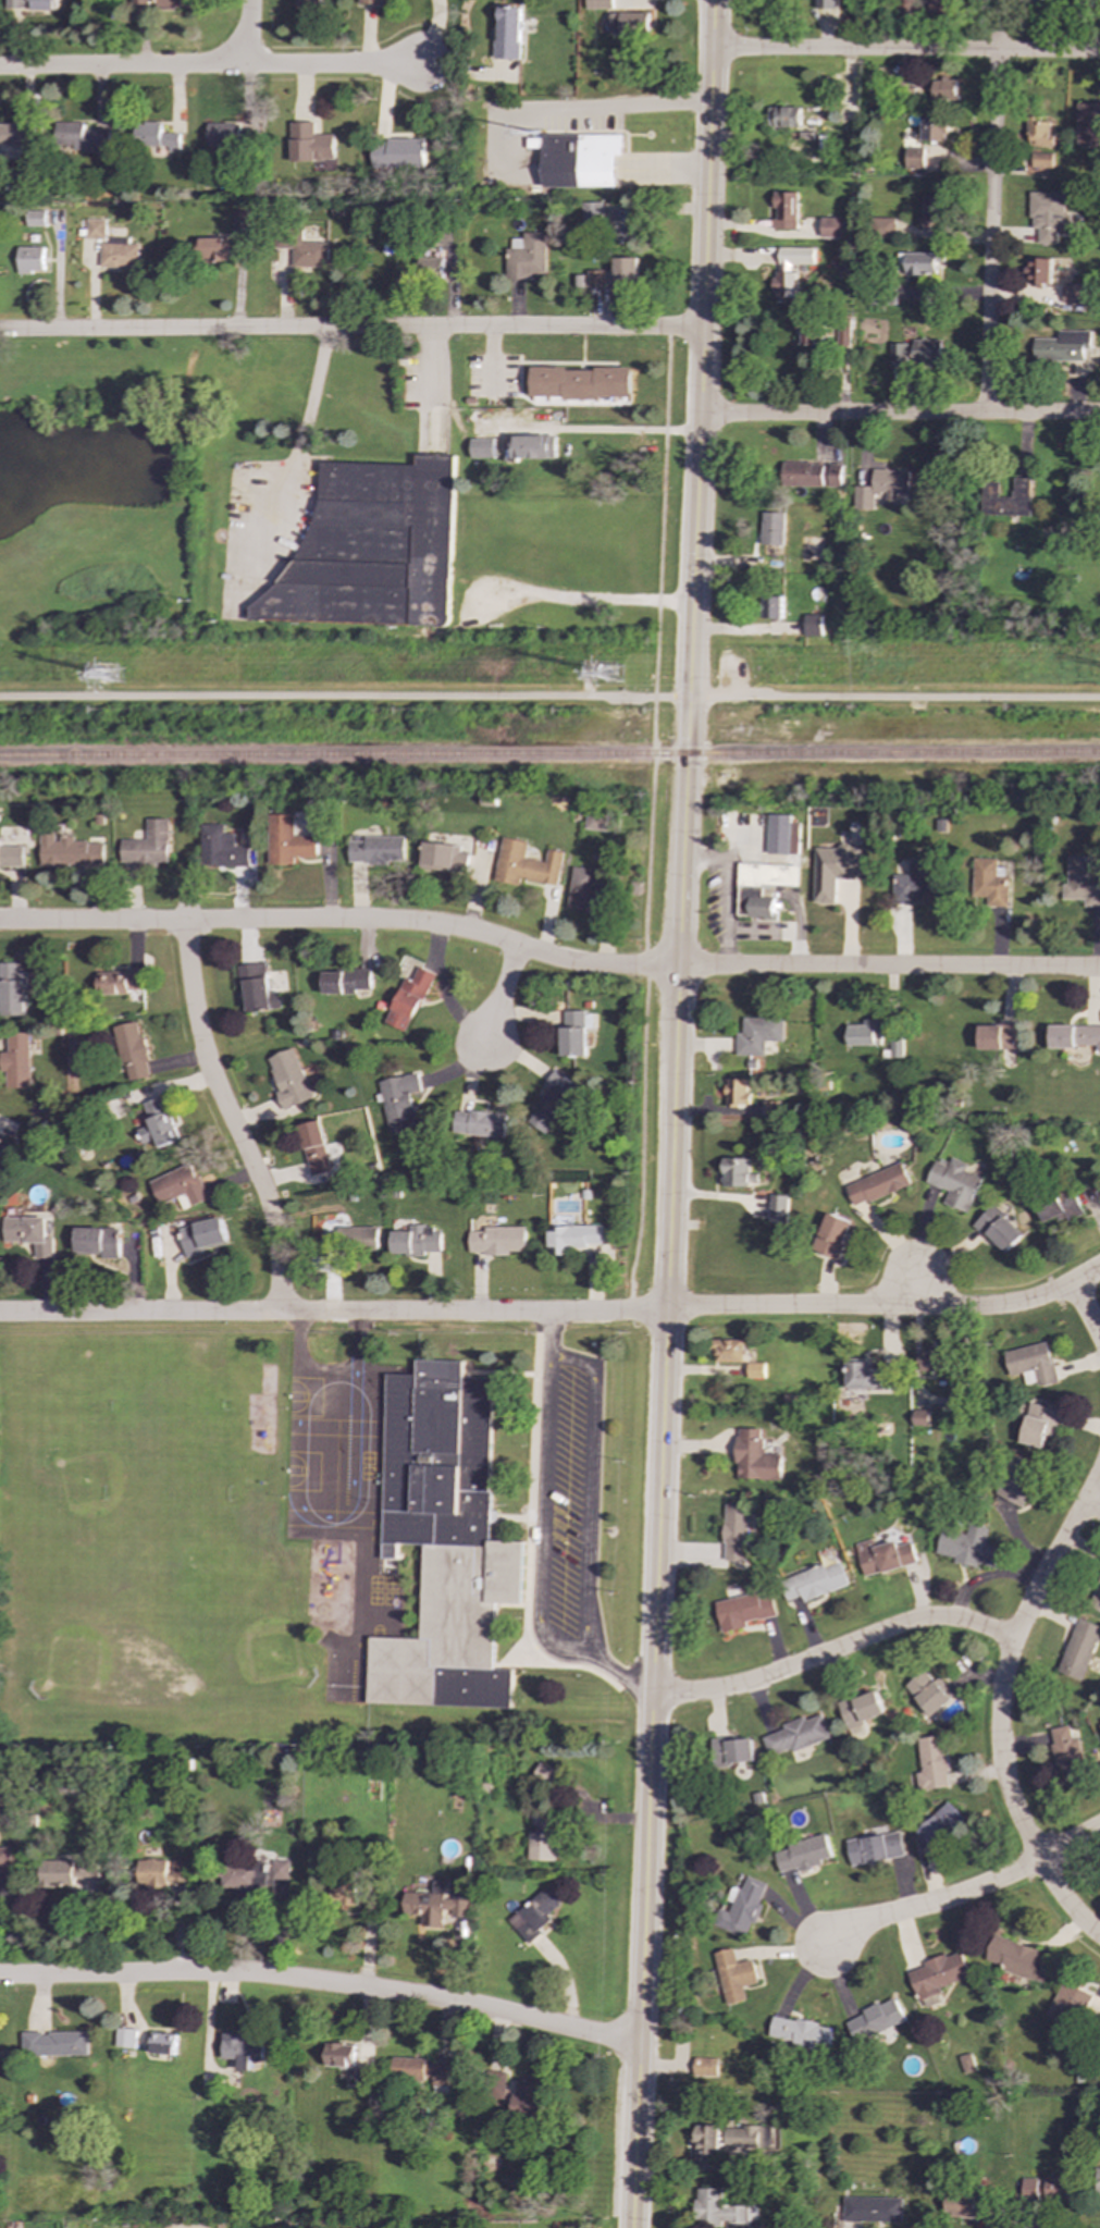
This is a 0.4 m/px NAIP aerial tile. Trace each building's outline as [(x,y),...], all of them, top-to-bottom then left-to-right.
[(56,0),(8,0),(8,10),(55,11),(56,0)] [(132,1),(157,2),(156,9),(190,9),(190,0),(132,0),(132,1)] [(586,10),(613,9),(613,0),(586,0),(586,10)] [(839,9),(839,0),(817,0),(817,8),(839,9)] [(520,60),(521,7),(497,7),(495,59),(520,60)] [(651,12),(610,13),(610,35),(651,35),(651,12)] [(954,78),(940,78),(940,79),(930,79),(930,101),(955,101),(954,78)] [(1075,147),(1099,147),(1099,103),(1076,102),(1075,147)] [(801,127),(801,116),(792,116),(792,107),(769,107),(768,126),(801,127)] [(945,141),(947,119),(923,118),(922,140),(945,141)] [(1052,146),(1053,135),(1049,135),(1049,122),(1026,121),(1026,145),(1052,146)] [(83,130),(84,122),(59,122),(59,150),(109,151),(110,131),(83,130)] [(161,122),(136,122),(136,146),(168,147),(168,151),(180,151),(180,134),(161,133),(161,122)] [(314,122),(291,122),(292,161),(335,160),(335,134),(314,135),(314,122)] [(32,145),(30,123),(0,124),(0,146),(32,145)] [(207,123),(207,147),(240,146),(239,123),(207,123)] [(424,139),(372,139),(373,169),(400,169),(400,167),(424,167),(424,139)] [(904,169),(923,169),(924,148),(905,148),(904,169)] [(1051,168),(1052,153),(1031,152),(1031,168),(1051,168)] [(336,170),(336,161),(314,162),(314,171),(336,170)] [(798,192),(775,192),(774,219),(773,219),(773,229),(796,230),(798,192)] [(1064,192),(1030,192),(1030,229),(1038,229),(1038,244),(1058,244),(1056,231),(1071,231),(1071,213),(1064,213),(1064,192)] [(925,196),(924,210),(918,210),(918,227),(930,227),(930,221),(942,221),(942,196),(925,196)] [(27,226),(46,226),(46,210),(26,210),(27,226)] [(233,226),(247,226),(248,210),(234,210),(233,226)] [(844,237),(844,218),(820,217),(820,237),(844,237)] [(875,236),(894,237),(894,218),(875,218),(875,236)] [(86,238),(106,239),(106,220),(87,219),(86,238)] [(636,243),(635,220),(614,220),(615,243),(636,243)] [(545,273),(545,233),(522,233),(522,238),(511,238),(510,248),(506,248),(506,279),(531,279),(532,273),(545,273)] [(304,243),(304,235),(276,234),(276,248),(292,248),(292,266),(326,267),(327,243),(304,243)] [(100,267),(139,268),(139,244),(128,244),(128,237),(111,237),(111,243),(101,243),(100,267)] [(225,239),(176,239),(176,261),(225,261),(225,239)] [(17,274),(44,273),(42,246),(17,247),(17,274)] [(795,301),(796,272),(805,272),(805,264),(814,264),(814,247),(778,247),(778,276),(773,276),(773,301),(795,301)] [(904,275),(942,274),(942,251),(904,253),(904,275)] [(442,279),(443,258),(417,257),(416,278),(442,279)] [(614,258),(614,287),(638,287),(638,257),(614,258)] [(1026,283),(1052,283),(1052,258),(1027,257),(1026,283)] [(604,270),(585,271),(586,287),(604,287),(604,270)] [(1085,304),(1085,283),(1063,283),(1063,303),(1085,304)] [(824,324),(799,323),(798,345),(823,346),(824,324)] [(1084,361),(1084,349),(1090,349),(1090,331),(1058,331),(1058,338),(1034,338),(1034,360),(1084,361)] [(942,341),(913,340),(913,344),(890,344),(889,360),(942,362),(942,341)] [(631,369),(531,368),(530,397),(631,398),(631,369)] [(556,458),(556,435),(512,436),(512,459),(556,458)] [(470,458),(494,458),(494,439),(470,440),(470,458)] [(454,456),(417,455),(413,465),(321,461),(320,480),(250,617),(257,617),(262,620),(448,626),(454,456)] [(782,487),(824,487),(824,463),(782,463),(782,487)] [(842,465),(828,464),(828,487),(841,488),(842,465)] [(911,471),(874,469),(873,487),(854,485),(854,509),(874,510),(875,494),(886,495),(886,503),(910,504),(911,471)] [(1030,479),(1013,478),(1013,497),(999,496),(999,482),(982,481),(981,515),(1029,516),(1030,479)] [(783,545),(784,513),(762,513),(761,544),(783,545)] [(783,596),(762,595),(762,618),(783,618),(783,596)] [(804,637),(823,636),(821,614),(804,615),(804,637)] [(619,832),(620,814),(586,812),(585,830),(619,832)] [(294,814),(269,814),(268,864),(294,864),(294,858),(318,858),(318,836),(294,836),(294,814)] [(767,853),(799,854),(799,823),(791,823),(791,815),(768,814),(767,853)] [(169,818),(147,818),(146,840),(121,839),(121,863),(168,864),(169,818)] [(249,846),(235,847),(235,834),(225,834),(225,824),(201,824),(201,866),(249,866),(249,846)] [(40,866),(103,865),(103,841),(74,842),(74,836),(57,836),(57,833),(39,833),(40,866)] [(405,836),(363,837),(363,840),(348,841),(349,864),(388,863),(388,861),(405,861),(405,836)] [(557,886),(564,852),(547,849),(545,862),(524,859),(528,841),(503,837),(494,881),(520,886),(521,879),(557,886)] [(458,845),(423,841),(420,867),(466,873),(468,853),(457,852),(458,845)] [(861,846),(840,845),(840,849),(816,848),(815,903),(836,904),(837,877),(861,877),(861,846)] [(24,866),(24,846),(0,847),(0,866),(24,866)] [(1067,857),(1067,885),(1063,885),(1063,899),(1085,899),(1085,907),(1099,907),(1099,876),(1090,876),(1091,857),(1067,857)] [(892,903),(919,904),(919,900),(930,900),(932,859),(909,858),(909,875),(893,874),(892,903)] [(974,858),(972,897),(987,898),(987,906),(1006,907),(1008,876),(997,876),(997,859),(974,858)] [(799,865),(740,864),(739,918),(775,918),(776,897),(764,897),(764,885),(799,886),(799,865)] [(568,908),(592,910),(592,907),(607,908),(609,887),(595,885),(596,870),(573,867),(568,908)] [(238,965),(244,1011),(282,1008),(280,992),(269,993),(265,962),(238,965)] [(0,963),(0,1017),(26,1017),(25,971),(18,971),(18,963),(0,963)] [(434,973),(419,965),(412,981),(405,977),(386,1023),(408,1033),(434,973)] [(97,994),(143,993),(141,970),(96,971),(97,994)] [(371,971),(323,970),(322,994),(357,994),(357,989),(371,989),(371,971)] [(561,1057),(586,1056),(586,1010),(565,1010),(565,1026),(560,1026),(561,1057)] [(783,1042),(784,1019),(743,1018),(743,1033),(737,1033),(737,1055),(765,1056),(765,1041),(783,1042)] [(848,1045),(882,1045),(882,1020),(863,1020),(863,1024),(848,1024),(848,1045)] [(151,1076),(143,1036),(139,1036),(136,1022),(113,1026),(124,1082),(151,1076)] [(979,1049),(1017,1049),(1017,1024),(979,1024),(979,1049)] [(1098,1046),(1098,1051),(1099,1051),(1099,1025),(1050,1025),(1050,1047),(1098,1046)] [(7,1033),(7,1053),(0,1053),(0,1072),(5,1071),(5,1087),(30,1087),(29,1033),(7,1033)] [(903,1057),(903,1038),(890,1038),(890,1057),(903,1057)] [(264,1058),(285,1109),(312,1098),(293,1047),(264,1058)] [(526,1121),(547,1134),(578,1084),(556,1071),(526,1121)] [(417,1129),(410,1093),(422,1091),(419,1073),(380,1080),(390,1134),(417,1129)] [(746,1079),(724,1079),(724,1106),(751,1106),(751,1093),(746,1093),(746,1079)] [(178,1141),(172,1122),(171,1123),(161,1096),(141,1103),(149,1125),(136,1130),(145,1153),(178,1141)] [(764,1116),(779,1116),(779,1100),(764,1101),(764,1116)] [(503,1138),(506,1113),(468,1109),(468,1112),(455,1111),(453,1132),(503,1138)] [(330,1172),(321,1120),(299,1124),(309,1175),(330,1172)] [(926,1183),(949,1191),(943,1204),(968,1213),(981,1177),(966,1171),(968,1164),(951,1158),(948,1166),(934,1161),(926,1183)] [(844,1185),(854,1208),(910,1184),(900,1161),(844,1185)] [(157,1204),(185,1194),(189,1206),(207,1199),(193,1164),(148,1180),(157,1204)] [(1033,1201),(1043,1223),(1072,1210),(1075,1217),(1084,1214),(1071,1184),(1033,1201)] [(786,1223),(787,1195),(769,1194),(768,1222),(786,1223)] [(1008,1253),(1024,1234),(992,1205),(973,1226),(986,1238),(988,1235),(1008,1253)] [(837,1260),(853,1222),(827,1211),(811,1248),(837,1260)] [(3,1243),(34,1242),(34,1258),(52,1258),(52,1238),(46,1238),(45,1217),(3,1218),(3,1243)] [(226,1243),(222,1219),(180,1227),(185,1257),(203,1254),(202,1247),(226,1243)] [(392,1230),(392,1255),(425,1255),(425,1252),(441,1252),(441,1231),(433,1231),(433,1224),(411,1226),(411,1230),(392,1230)] [(601,1226),(551,1226),(551,1255),(569,1255),(569,1245),(601,1244),(601,1226)] [(378,1227),(338,1227),(338,1231),(322,1231),(321,1252),(378,1253),(378,1227)] [(524,1227),(483,1227),(483,1231),(469,1231),(469,1254),(509,1255),(509,1251),(524,1252),(524,1227)] [(119,1228),(74,1229),(75,1256),(120,1255),(119,1228)] [(743,1362),(744,1339),(709,1339),(709,1354),(716,1354),(716,1362),(743,1362)] [(1056,1381),(1048,1342),(1003,1352),(1009,1376),(1035,1370),(1038,1386),(1056,1381)] [(942,1371),(941,1349),(919,1349),(920,1371),(942,1371)] [(366,1704),(512,1708),(514,1670),(494,1670),(496,1602),(522,1603),(524,1541),(489,1540),(490,1523),(496,1523),(497,1512),(490,1512),(493,1378),(464,1377),(464,1362),(417,1361),(417,1375),(386,1375),(381,1558),(395,1559),(396,1544),(422,1544),(420,1638),(368,1637),(366,1704)] [(846,1390),(893,1388),(892,1368),(867,1368),(867,1362),(846,1363),(846,1390)] [(747,1378),(765,1379),(765,1363),(747,1363),(747,1378)] [(1019,1442),(1043,1448),(1046,1435),(1051,1437),(1053,1427),(1059,1428),(1063,1411),(1029,1402),(1019,1442)] [(929,1426),(928,1408),(913,1410),(914,1426),(929,1426)] [(781,1480),(781,1454),(763,1454),(764,1429),(738,1428),(737,1479),(781,1480)] [(1021,1507),(1040,1467),(1014,1455),(996,1494),(1021,1507)] [(724,1561),(747,1561),(749,1504),(725,1504),(724,1561)] [(936,1554),(953,1558),(952,1561),(993,1570),(998,1547),(984,1544),(987,1527),(966,1524),(965,1531),(940,1527),(936,1554)] [(915,1563),(910,1542),(897,1546),(895,1540),(874,1546),(873,1539),(855,1543),(864,1576),(915,1563)] [(849,1586),(841,1560),(780,1579),(787,1601),(802,1596),(803,1600),(849,1586)] [(715,1601),(721,1633),(747,1627),(746,1622),(777,1615),(771,1590),(715,1601)] [(1099,1635),(1099,1625),(1078,1617),(1058,1674),(1082,1683),(1099,1635)] [(934,1681),(923,1670),(903,1687),(930,1718),(955,1695),(938,1677),(934,1681)] [(886,1712),(875,1688),(839,1704),(850,1728),(886,1712)] [(764,1736),(770,1758),(831,1738),(824,1714),(806,1720),(806,1716),(784,1724),(786,1730),(764,1736)] [(1050,1728),(1061,1785),(1088,1780),(1079,1737),(1073,1738),(1071,1725),(1050,1728)] [(918,1738),(923,1772),(916,1773),(919,1792),(952,1786),(945,1735),(918,1738)] [(712,1743),(716,1768),(757,1761),(753,1736),(712,1743)] [(548,1787),(553,1777),(557,1780),(559,1770),(539,1763),(532,1782),(548,1787)] [(967,1821),(951,1801),(917,1832),(935,1850),(967,1821)] [(529,1860),(555,1861),(556,1832),(529,1831),(529,1860)] [(905,1856),(901,1832),(848,1841),(852,1866),(905,1856)] [(774,1849),(779,1871),(802,1867),(803,1868),(833,1860),(827,1836),(774,1849)] [(10,1848),(0,1848),(0,1871),(10,1871),(10,1848)] [(39,1860),(40,1890),(100,1888),(100,1859),(39,1860)] [(189,1861),(169,1861),(169,1859),(138,1860),(138,1888),(168,1887),(168,1882),(189,1882),(189,1861)] [(222,1890),(238,1890),(238,1894),(255,1894),(255,1886),(267,1886),(268,1866),(223,1863),(222,1890)] [(767,1883),(745,1875),(736,1900),(733,1899),(728,1911),(718,1908),(710,1924),(741,1937),(747,1921),(755,1924),(763,1905),(759,1904),(767,1883)] [(357,1881),(332,1880),(331,1909),(356,1910),(357,1881)] [(403,1915),(421,1916),(421,1927),(443,1928),(445,1882),(432,1881),(431,1893),(404,1892),(403,1915)] [(564,1906),(545,1886),(508,1921),(527,1941),(564,1906)] [(468,1918),(468,1899),(448,1899),(447,1917),(468,1918)] [(1040,1949),(992,1935),(985,1965),(1047,1981),(1052,1962),(1038,1959),(1040,1949)] [(714,1952),(721,2005),(744,2002),(742,1986),(756,1984),(753,1959),(734,1961),(733,1948),(714,1952)] [(939,1987),(971,1977),(962,1952),(948,1956),(947,1954),(923,1961),(924,1967),(909,1972),(918,2002),(941,1993),(939,1987)] [(1065,1979),(1047,2015),(1076,2030),(1084,2016),(1099,2023),(1099,1996),(1065,1979)] [(906,2021),(895,1997),(845,2020),(856,2045),(906,2021)] [(832,2027),(771,2016),(768,2036),(778,2039),(776,2046),(827,2056),(832,2027)] [(115,2047),(135,2048),(136,2029),(115,2028),(115,2047)] [(88,2056),(87,2031),(22,2033),(22,2058),(88,2056)] [(151,2054),(176,2054),(176,2033),(151,2032),(151,2054)] [(236,2070),(249,2070),(249,2060),(262,2060),(263,2040),(246,2040),(246,2034),(222,2033),(222,2059),(237,2059),(236,2070)] [(326,2044),(325,2066),(354,2067),(354,2044),(326,2044)] [(959,2056),(964,2073),(976,2070),(971,2053),(959,2056)] [(425,2058),(394,2057),(394,2079),(433,2080),(433,2094),(449,2094),(449,2066),(425,2065),(425,2058)] [(693,2076),(717,2077),(717,2058),(694,2057),(693,2076)] [(372,2088),(372,2068),(357,2068),(356,2088),(372,2088)] [(536,2078),(515,2078),(514,2117),(542,2117),(542,2095),(535,2095),(536,2078)] [(719,2154),(719,2126),(695,2125),(695,2162),(708,2162),(708,2153),(719,2154)] [(769,2128),(725,2126),(724,2146),(768,2149),(769,2128)] [(1022,2178),(1021,2200),(1071,2201),(1072,2177),(1046,2176),(1046,2184),(1038,2184),(1038,2179),(1022,2178)] [(745,2223),(745,2205),(721,2205),(721,2189),(696,2188),(695,2225),(722,2225),(722,2223),(745,2223)] [(991,2218),(991,2193),(944,2192),(944,2217),(991,2218)] [(902,2221),(902,2198),(843,2196),(843,2221),(902,2221)]
